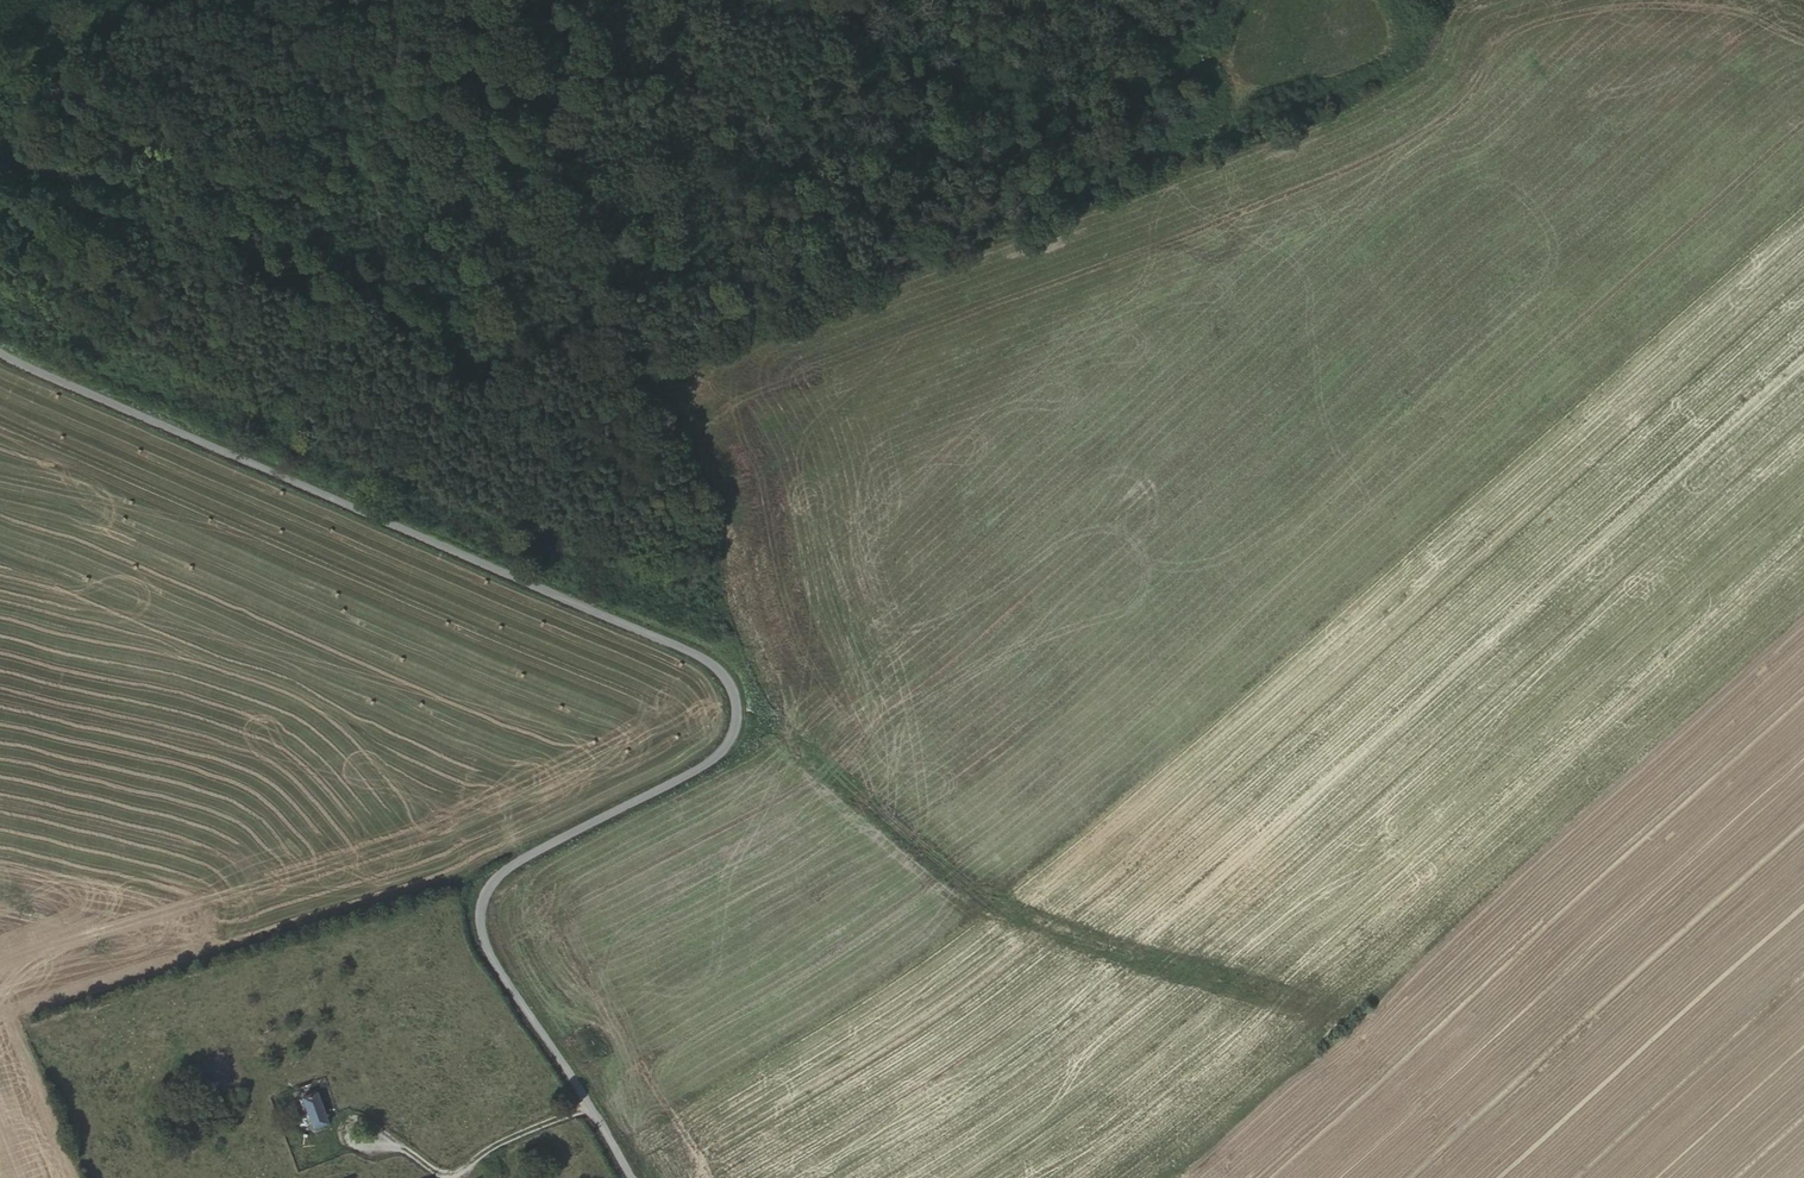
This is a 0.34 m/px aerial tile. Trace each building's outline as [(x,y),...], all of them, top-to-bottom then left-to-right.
[(326,1120),(315,1089),(300,1094),(312,1125),(326,1120)]
